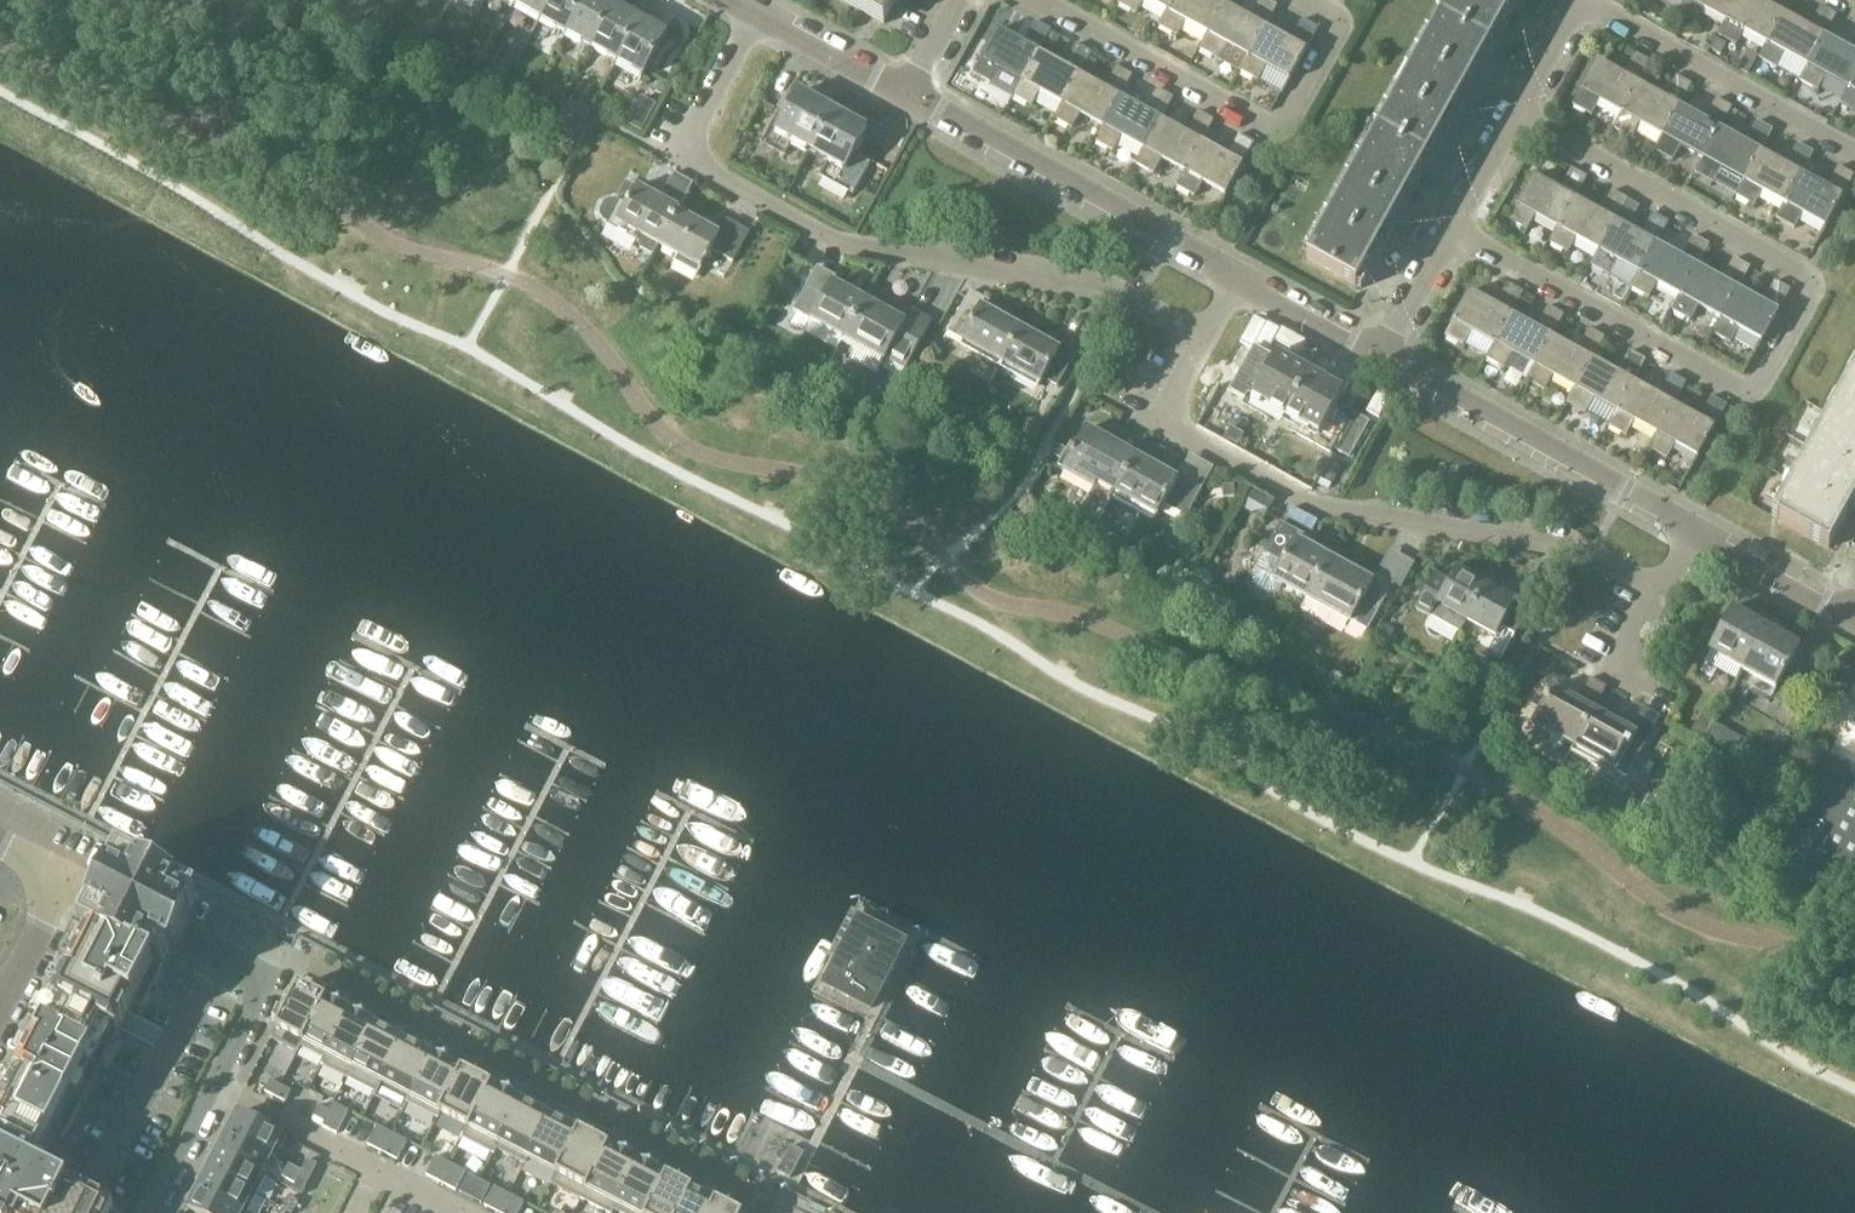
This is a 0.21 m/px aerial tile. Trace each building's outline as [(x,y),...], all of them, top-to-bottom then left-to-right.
[(514,6),(540,20),(552,0),(518,0),(514,6)] [(540,20),(566,34),(585,0),(552,0),(540,20)] [(606,0),(585,0),(566,34),(592,49),(616,5),(606,0)] [(863,12),(884,24),(897,0),(841,0),(863,12)] [(1119,4),(1136,14),(1144,0),(1121,0),(1119,4)] [(1167,10),(1158,26),(1160,27),(1168,11),(1174,0),(1148,0),(1167,10)] [(1227,0),(1174,0),(1168,11),(1160,27),(1177,36),(1186,21),(1208,33),(1209,34),(1224,7),(1227,0)] [(1278,5),(1268,0),(1262,0),(1250,21),(1224,7),(1209,34),(1208,33),(1199,48),(1218,59),(1226,43),(1248,55),(1240,71),(1241,72),(1250,56),(1251,56),(1265,31),(1266,30),(1264,29),(1278,5)] [(1361,289),(1521,0),(1450,0),(1306,259),(1361,289)] [(1677,13),(1678,14),(1685,0),(1684,0),(1677,13)] [(1718,36),(1727,21),(1728,21),(1739,0),(1685,0),(1678,14),(1695,23),(1704,8),(1726,20),(1717,35),(1718,36)] [(1718,36),(1736,46),(1745,30),(1767,43),(1758,58),(1760,59),(1768,44),(1784,17),(1783,16),(1792,0),(1773,0),(1768,8),(1753,0),(1739,0),(1728,21),(1727,21),(1718,36)] [(592,49),(616,62),(640,19),(616,5),(592,49)] [(1823,39),(1837,15),(1822,7),(1809,31),(1784,17),(1768,44),(1760,59),(1777,68),(1785,53),(1807,65),(1799,81),(1800,81),(1809,67),(1810,67),(1824,39),(1823,39)] [(667,33),(640,19),(616,62),(643,77),(667,33)] [(1250,56),(1241,72),(1258,81),(1267,66),(1290,79),(1318,28),(1304,20),(1291,44),(1266,30),(1265,31),(1251,56),(1250,56)] [(1051,30),(1036,22),(1023,46),(996,31),(972,73),(991,84),(1000,68),(1022,80),(1037,54),(1038,54),(1051,30)] [(1052,33),(1047,40),(1055,45),(1059,37),(1052,33)] [(1850,53),(1824,39),(1810,67),(1809,67),(1800,81),(1817,91),(1826,75),(1848,88),(1840,103),(1841,104),(1849,89),(1850,89),(1854,80),(1854,44),(1850,53)] [(1078,76),(1078,77),(1092,53),(1077,45),(1064,69),(1038,54),(1037,54),(1022,80),(1013,96),(1032,106),(1040,91),(1062,103),(1078,76)] [(1621,113),(1623,113),(1637,86),(1638,86),(1651,62),(1637,54),(1623,78),(1596,63),(1572,105),(1591,116),(1599,100),(1621,113)] [(1088,59),(1081,73),(1089,77),(1097,63),(1088,59)] [(1105,91),(1078,77),(1078,76),(1062,103),(1054,118),(1072,129),(1081,113),(1103,126),(1104,126),(1119,99),(1132,75),(1118,67),(1105,91)] [(1640,123),(1662,135),(1663,136),(1678,109),(1692,85),(1677,77),(1664,101),(1638,86),(1637,86),(1623,113),(1621,113),(1613,128),(1632,138),(1640,123)] [(1841,104),(1854,112),(1854,80),(1850,89),(1849,89),(1841,104)] [(1173,98),(1159,90),(1145,114),(1119,99),(1104,126),(1103,126),(1094,141),(1113,151),(1122,136),(1144,148),(1145,149),(1160,122),(1173,98)] [(791,143),(809,152),(833,110),(799,91),(792,103),(786,99),(762,142),(784,155),(791,143)] [(1705,160),(1720,132),(1719,131),(1732,107),(1718,99),(1705,123),(1678,109),(1663,136),(1662,135),(1654,151),(1672,161),(1681,145),(1703,158),(1694,173),(1696,174),(1703,160),(1705,160)] [(867,129),(833,110),(809,152),(826,162),(819,175),(853,194),(871,161),(854,151),(867,129)] [(1200,144),(1214,120),(1199,112),(1186,136),(1160,122),(1145,149),(1144,148),(1135,164),(1154,174),(1162,158),(1184,171),(1186,171),(1201,145),(1200,144)] [(1773,130),(1759,122),(1745,146),(1720,132),(1705,160),(1703,160),(1696,174),(1713,184),(1722,168),(1743,180),(1735,196),(1736,196),(1744,181),(1745,182),(1760,154),(1773,130)] [(1254,143),(1240,135),(1227,159),(1201,145),(1186,171),(1184,171),(1176,186),(1194,196),(1203,181),(1226,194),(1254,143)] [(1814,153),(1799,145),(1786,169),(1760,154),(1745,182),(1744,181),(1736,196),(1754,206),(1762,191),(1784,203),(1776,218),(1777,219),(1785,204),(1801,177),(1800,177),(1814,153)] [(1854,175),(1840,167),(1827,191),(1801,177),(1785,204),(1777,219),(1794,229),(1803,213),(1826,226),(1854,175)] [(1587,177),(1573,169),(1560,193),(1532,178),(1509,220),(1527,231),(1536,215),(1558,227),(1549,243),(1550,244),(1558,229),(1559,229),(1573,201),(1574,201),(1587,177)] [(659,245),(677,211),(693,183),(674,172),(659,198),(636,185),(626,203),(618,200),(613,198),(608,199),(604,202),(600,209),(600,216),(602,220),(607,224),(637,241),(640,250),(653,257),(659,245)] [(1614,224),(1615,224),(1628,200),(1614,192),(1600,216),(1574,201),(1573,201),(1559,229),(1558,229),(1550,244),(1568,253),(1577,238),(1599,250),(1590,265),(1591,266),(1600,251),(1614,224)] [(718,234),(677,211),(659,245),(678,256),(674,264),(696,276),(711,250),(726,258),(741,233),(724,223),(718,234)] [(1631,288),(1632,289),(1640,274),(1641,274),(1656,247),(1655,246),(1668,222),(1654,214),(1641,238),(1615,224),(1614,224),(1600,251),(1591,266),(1609,276),(1617,260),(1639,273),(1631,288)] [(1673,311),(1697,269),(1696,269),(1709,245),(1695,237),(1682,261),(1656,247),(1641,274),(1640,274),(1632,289),(1649,298),(1658,283),(1680,295),(1671,311),(1673,311)] [(1750,267),(1736,260),(1722,284),(1697,269),(1673,311),(1690,321),(1699,306),(1721,318),(1712,333),(1714,334),(1737,292),(1737,291),(1750,267)] [(810,319),(844,338),(866,302),(832,283),(836,276),(821,267),(800,304),(814,312),(810,319)] [(1763,306),(1737,292),(1714,334),(1731,344),(1739,328),(1762,341),(1791,290),(1776,282),(1763,306)] [(1523,293),(1509,285),(1496,309),(1468,293),(1445,336),(1463,346),(1472,331),(1494,343),(1495,344),(1509,317),(1510,317),(1523,293)] [(961,341),(1001,363),(1021,327),(982,306),(986,299),(971,291),(951,326),(965,334),(961,341)] [(887,314),(866,302),(844,338),(885,361),(888,354),(902,362),(922,326),(890,308),(887,314)] [(1495,344),(1494,343),(1485,358),(1504,369),(1513,353),(1535,365),(1534,366),(1536,367),(1550,340),(1552,340),(1551,339),(1564,315),(1550,307),(1536,331),(1510,317),(1509,317),(1495,344)] [(1060,349),(1021,327),(1001,363),(1040,385),(1044,379),(1057,387),(1078,350),(1063,342),(1060,349)] [(1575,388),(1575,389),(1576,390),(1591,362),(1605,338),(1590,330),(1577,354),(1552,340),(1550,340),(1536,367),(1534,366),(1526,381),(1545,391),(1553,376),(1575,388)] [(746,331),(739,344),(738,345),(751,352),(759,338),(746,331)] [(1265,410),(1284,420),(1311,372),(1273,350),(1243,404),(1263,415),(1265,410)] [(1632,385),(1633,385),(1632,384),(1645,360),(1631,352),(1618,376),(1591,362),(1576,390),(1575,389),(1567,403),(1585,414),(1594,398),(1616,411),(1607,426),(1609,427),(1617,412),(1632,385)] [(1828,415),(1834,418),(1777,520),(1829,549),(1829,548),(1824,545),(1854,488),(1854,366),(1828,415)] [(1344,390),(1311,372),(1284,420),(1299,428),(1296,433),(1330,453),(1347,423),(1331,414),(1344,390)] [(1658,399),(1633,385),(1632,385),(1617,412),(1609,427),(1626,436),(1635,421),(1657,433),(1648,449),(1650,450),(1658,435),(1672,408),(1674,408),(1673,407),(1686,383),(1672,375),(1658,399)] [(822,388),(821,390),(837,398),(838,396),(844,386),(828,377),(822,388)] [(1675,444),(1698,456),(1727,405),(1712,398),(1699,421),(1674,408),(1672,408),(1658,435),(1650,450),(1667,459),(1675,444)] [(1026,421),(1021,434),(1020,436),(1036,442),(1042,427),(1026,421)] [(1115,493),(1135,456),(1143,442),(1111,424),(1103,439),(1085,429),(1062,470),(1094,488),(1089,498),(1091,507),(1099,511),(1100,510),(1104,512),(1115,493)] [(1175,479),(1135,456),(1115,493),(1156,516),(1163,504),(1185,516),(1201,488),(1178,475),(1175,479)] [(1283,586),(1306,598),(1329,558),(1295,540),(1299,533),(1280,522),(1263,552),(1251,573),(1250,576),(1250,578),(1250,579),(1251,581),(1252,584),(1253,586),(1257,589),(1265,593),(1266,594),(1268,594),(1271,594),(1273,594),(1276,593),(1278,592),(1280,591),(1282,589),(1283,586)] [(1371,582),(1329,558),(1306,598),(1350,622),(1350,621),(1367,630),(1392,585),(1375,575),(1371,582)] [(1416,608),(1430,616),(1460,632),(1467,620),(1486,586),(1455,569),(1448,582),(1434,574),(1416,608)] [(1486,586),(1467,620),(1495,636),(1488,649),(1501,657),(1520,623),(1521,623),(1537,593),(1523,585),(1513,601),(1486,586)] [(1707,653),(1742,673),(1767,629),(1732,609),(1707,653)] [(1375,636),(1377,637),(1387,643),(1388,641),(1394,629),(1382,623),(1375,636)] [(1800,647),(1767,629),(1742,673),(1774,691),(1770,699),(1787,708),(1802,681),(1785,672),(1800,647)] [(1573,747),(1593,711),(1606,687),(1589,677),(1576,701),(1550,687),(1542,700),(1547,703),(1535,725),(1573,747)] [(1629,731),(1593,711),(1573,747),(1616,770),(1628,748),(1638,754),(1659,716),(1642,707),(1629,731)] [(1835,750),(1776,857),(1854,901),(1854,761),(1854,760),(1835,750)] [(1640,810),(1663,821),(1671,806),(1648,794),(1640,810)] [(173,951),(172,950),(180,935),(188,918),(189,919),(191,916),(190,915),(191,914),(197,902),(199,898),(195,896),(181,889),(178,887),(178,886),(171,882),(147,869),(140,866),(139,867),(136,865),(121,858),(118,856),(116,860),(110,872),(109,873),(107,872),(106,876),(107,877),(99,892),(91,909),(89,908),(88,911),(89,912),(88,913),(82,925),(80,929),(91,934),(0,1109),(0,1212),(110,1212),(113,1207),(47,1173),(100,1070),(116,1039),(121,1030),(121,1028),(125,1021),(129,1014),(130,1012),(133,1006),(142,1010),(162,972),(161,971),(163,967),(169,955),(170,954),(171,955),(173,951)] [(902,949),(857,925),(825,985),(870,1009),(902,949)] [(291,1067),(315,1020),(288,1005),(264,1052),(291,1067)] [(316,1080),(341,1034),(315,1020),(291,1067),(316,1080)] [(343,1095),(367,1048),(341,1034),(316,1080),(343,1095)] [(370,1108),(394,1061),(367,1048),(343,1095),(370,1109),(370,1108)] [(396,1122),(420,1075),(394,1061),(370,1108),(396,1122)] [(418,1135),(442,1084),(420,1075),(396,1122),(418,1135)] [(444,1146),(469,1099),(442,1084),(418,1135),(444,1146)] [(282,1093),(268,1085),(263,1096),(276,1103),(282,1093)] [(295,1100),(282,1093),(276,1103),(289,1110),(295,1100)] [(475,1161),(500,1114),(469,1098),(446,1145),(475,1161)] [(333,1119),(320,1112),(314,1123),(328,1130),(333,1119)] [(286,1138),(238,1113),(228,1133),(276,1158),(286,1138)] [(500,1114),(476,1161),(504,1176),(528,1129),(500,1114)] [(347,1127),(334,1120),(328,1130),(342,1137),(347,1127)] [(533,1192),(557,1145),(528,1129),(504,1176),(532,1192),(533,1192)] [(276,1158),(228,1133),(218,1151),(267,1176),(267,1175),(262,1173),(270,1156),(276,1159),(276,1158)] [(387,1147),(374,1140),(369,1151),(382,1158),(387,1147)] [(562,1208),(587,1161),(557,1145),(533,1192),(562,1208)] [(395,1165),(400,1154),(387,1147),(382,1158),(395,1165)] [(267,1176),(218,1151),(208,1170),(256,1196),(267,1176)] [(784,1159),(777,1172),(790,1179),(797,1166),(784,1159)] [(317,1165),(308,1160),(302,1171),(312,1176),(317,1165)] [(619,1177),(587,1161),(562,1208),(572,1212),(600,1212),(619,1177)] [(438,1173),(424,1166),(419,1177),(432,1184),(438,1173)] [(245,1212),(247,1212),(256,1196),(208,1170),(199,1189),(245,1212)] [(296,1182),(306,1187),(312,1176),(302,1171),(296,1182)] [(451,1180),(438,1173),(432,1184),(445,1191),(451,1180)] [(647,1193),(619,1177),(600,1212),(637,1212),(647,1193)] [(197,1212),(245,1212),(199,1189),(188,1208),(197,1212)] [(675,1208),(647,1193),(637,1212),(672,1212),(675,1208)] [(291,1212),(292,1212),(298,1202),(288,1197),(282,1209),(291,1212)] [(483,1197),(477,1207),(488,1212),(491,1212),(496,1204),(483,1197)] [(497,1204),(492,1212),(509,1212),(510,1211),(497,1204)]
